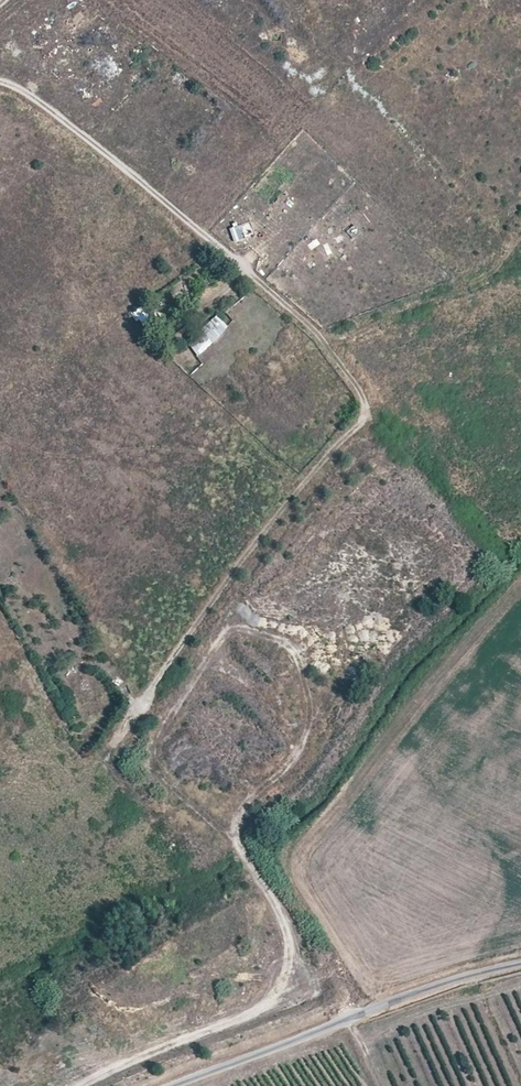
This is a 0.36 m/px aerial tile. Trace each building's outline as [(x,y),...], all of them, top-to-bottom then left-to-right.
[(105,82),(120,67),(105,53),(90,68),(105,82)] [(203,295),(218,284),(211,275),(196,286),(203,295)] [(157,317),(146,304),(134,314),(145,327),(157,317)] [(229,329),(219,318),(202,331),(213,343),(229,329)]
